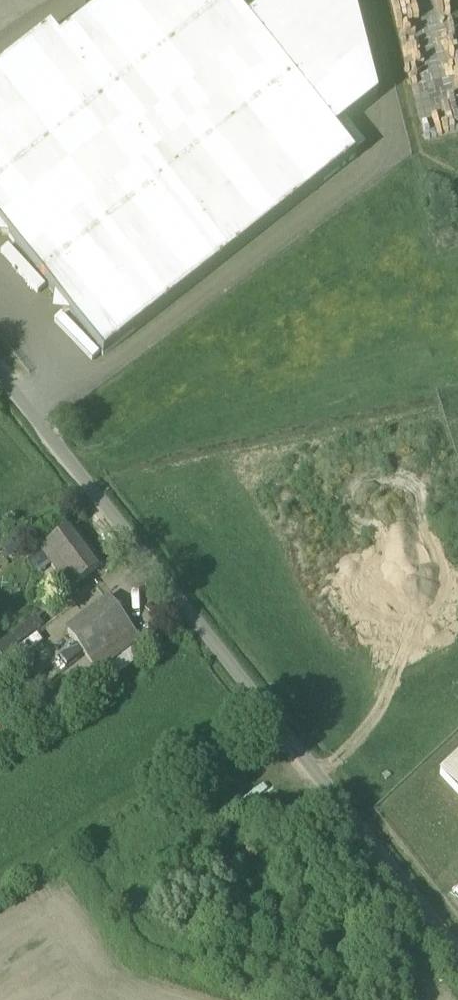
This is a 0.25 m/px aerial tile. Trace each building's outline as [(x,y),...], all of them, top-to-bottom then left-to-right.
[(0,67),(0,218),(9,219),(7,237),(40,279),(53,295),(71,297),(69,315),(101,357),(228,257),(354,158),(334,132),(376,99),(351,0),(271,0),(245,20),(230,1),(229,0),(108,0),(57,40),(48,29),(0,67)] [(69,591),(102,566),(72,527),(39,552),(69,591)] [(96,673),(139,640),(107,598),(64,630),(96,673)] [(438,775),(457,797),(457,756),(438,775)]
